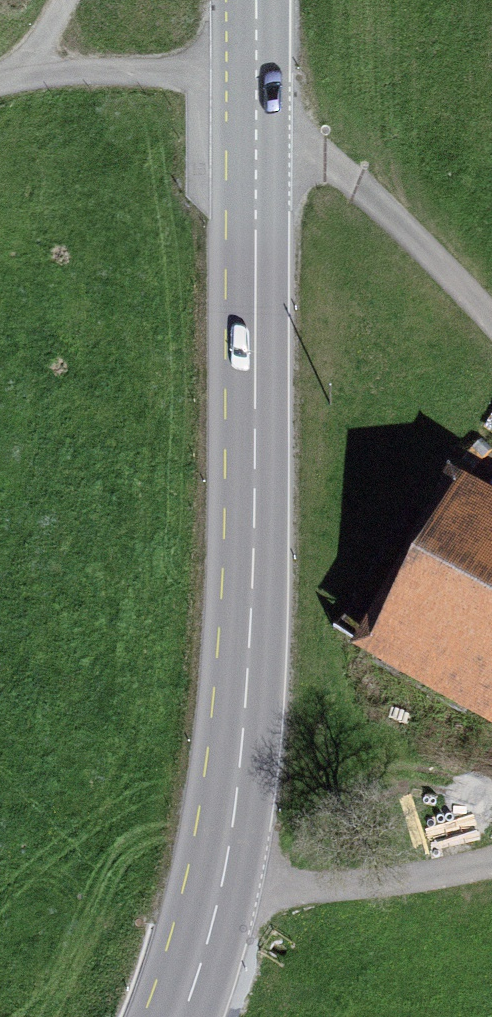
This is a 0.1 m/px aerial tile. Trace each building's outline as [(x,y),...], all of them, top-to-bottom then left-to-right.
[(491,721),(491,497),(478,488),(379,654),(491,721)]
